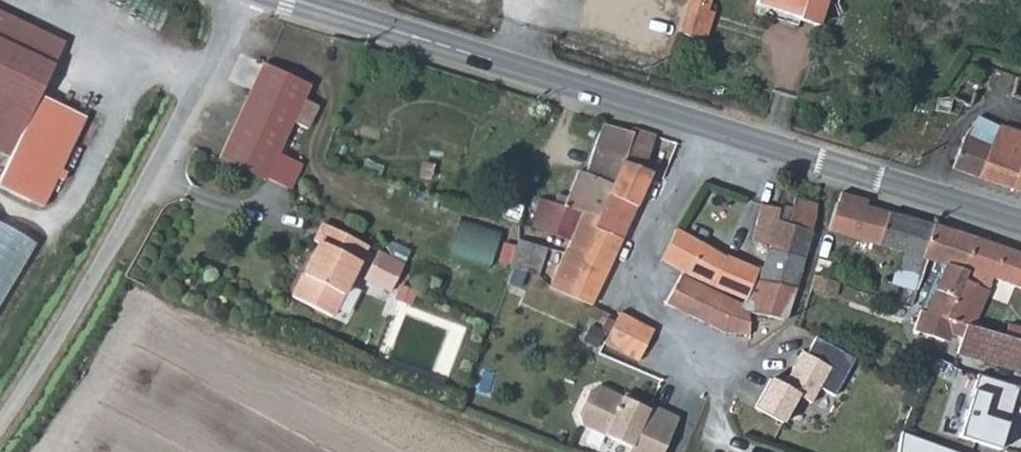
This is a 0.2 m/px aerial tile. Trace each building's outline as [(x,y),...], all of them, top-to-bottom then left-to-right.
[(679,30),(705,38),(714,10),(706,7),(708,0),(688,0),(679,30)] [(797,19),(817,25),(825,0),(756,0),(755,3),(798,16),(797,19)] [(0,11),(0,149),(6,152),(0,165),(0,184),(38,201),(80,111),(35,90),(59,39),(0,11)] [(265,180),(266,178),(276,155),(292,121),(306,128),(317,105),(302,98),(309,84),(262,62),(218,158),(265,180)] [(959,77),(957,76),(950,101),(951,101),(960,104),(968,106),(975,83),(973,82),(974,80),(976,80),(978,76),(977,70),(975,66),(970,66),(965,67),(962,72),(959,77)] [(1016,77),(1011,97),(1020,100),(1020,79),(1016,77)] [(938,98),(934,109),(948,113),(951,101),(950,101),(938,98)] [(976,117),(964,137),(992,147),(1001,125),(976,117)] [(569,196),(560,193),(555,204),(575,209),(601,217),(608,196),(630,132),(602,123),(587,172),(580,169),(569,196)] [(992,147),(979,176),(1013,187),(1020,155),(1020,131),(1001,125),(992,147)] [(640,194),(648,172),(642,170),(654,135),(631,129),(630,132),(608,196),(634,206),(640,194)] [(992,147),(964,137),(953,169),(970,173),(979,176),(992,147)] [(299,166),(276,155),(266,178),(288,189),(299,166)] [(1013,187),(1020,189),(1020,155),(1013,187)] [(901,251),(895,267),(918,274),(923,258),(933,225),(866,205),(868,200),(841,192),(837,203),(835,202),(827,228),(901,251)] [(620,238),(634,206),(608,196),(601,217),(597,229),(620,238)] [(760,200),(752,233),(767,238),(765,246),(803,257),(815,217),(818,203),(795,197),(790,209),(775,204),(760,200)] [(519,226),(520,221),(525,205),(500,198),(497,207),(491,206),(487,215),(519,226)] [(539,199),(533,226),(565,240),(575,209),(555,204),(539,199)] [(601,217),(575,209),(565,240),(563,248),(607,267),(620,238),(597,229),(601,217)] [(455,216),(444,250),(486,264),(498,230),(455,216)] [(366,246),(323,223),(314,240),(319,243),(291,295),(331,315),(366,246)] [(39,248),(0,225),(0,315),(39,248)] [(1020,373),(1020,341),(1001,335),(956,322),(950,320),(974,238),(933,225),(923,258),(943,264),(927,314),(934,316),(929,330),(961,341),(957,353),(1020,373)] [(745,299),(753,302),(765,278),(766,274),(759,271),(745,265),(715,251),(687,236),(675,229),(661,258),(688,273),(716,287),(745,299)] [(950,320),(956,322),(969,286),(980,290),(985,276),(1020,288),(1020,253),(974,238),(950,320)] [(536,276),(545,251),(519,241),(510,266),(536,276)] [(803,257),(765,246),(759,271),(766,274),(765,278),(794,287),(803,257)] [(591,304),(607,267),(563,248),(547,287),(591,304)] [(402,265),(377,252),(363,278),(389,291),(402,265)] [(918,274),(895,267),(886,264),(881,281),(913,290),(918,274)] [(723,333),(749,334),(746,313),(745,307),(679,275),(665,304),(723,333)] [(784,320),(794,287),(765,278),(753,302),(753,313),(784,320)] [(1008,328),(1003,326),(1001,335),(1020,341),(1020,289),(1008,328)] [(652,331),(620,312),(618,315),(602,342),(637,361),(652,331)] [(849,358),(811,337),(802,353),(796,351),(778,384),(765,377),(749,405),(778,420),(792,395),(806,402),(815,384),(830,392),(849,358)] [(928,355),(914,392),(918,394),(935,402),(941,404),(954,365),(928,355)] [(1017,386),(975,373),(956,433),(998,446),(1017,386)] [(677,417),(648,403),(646,408),(621,395),(599,384),(587,388),(576,411),(580,422),(628,446),(625,451),(660,451),(677,417)] [(897,434),(894,451),(948,451),(897,434)]
